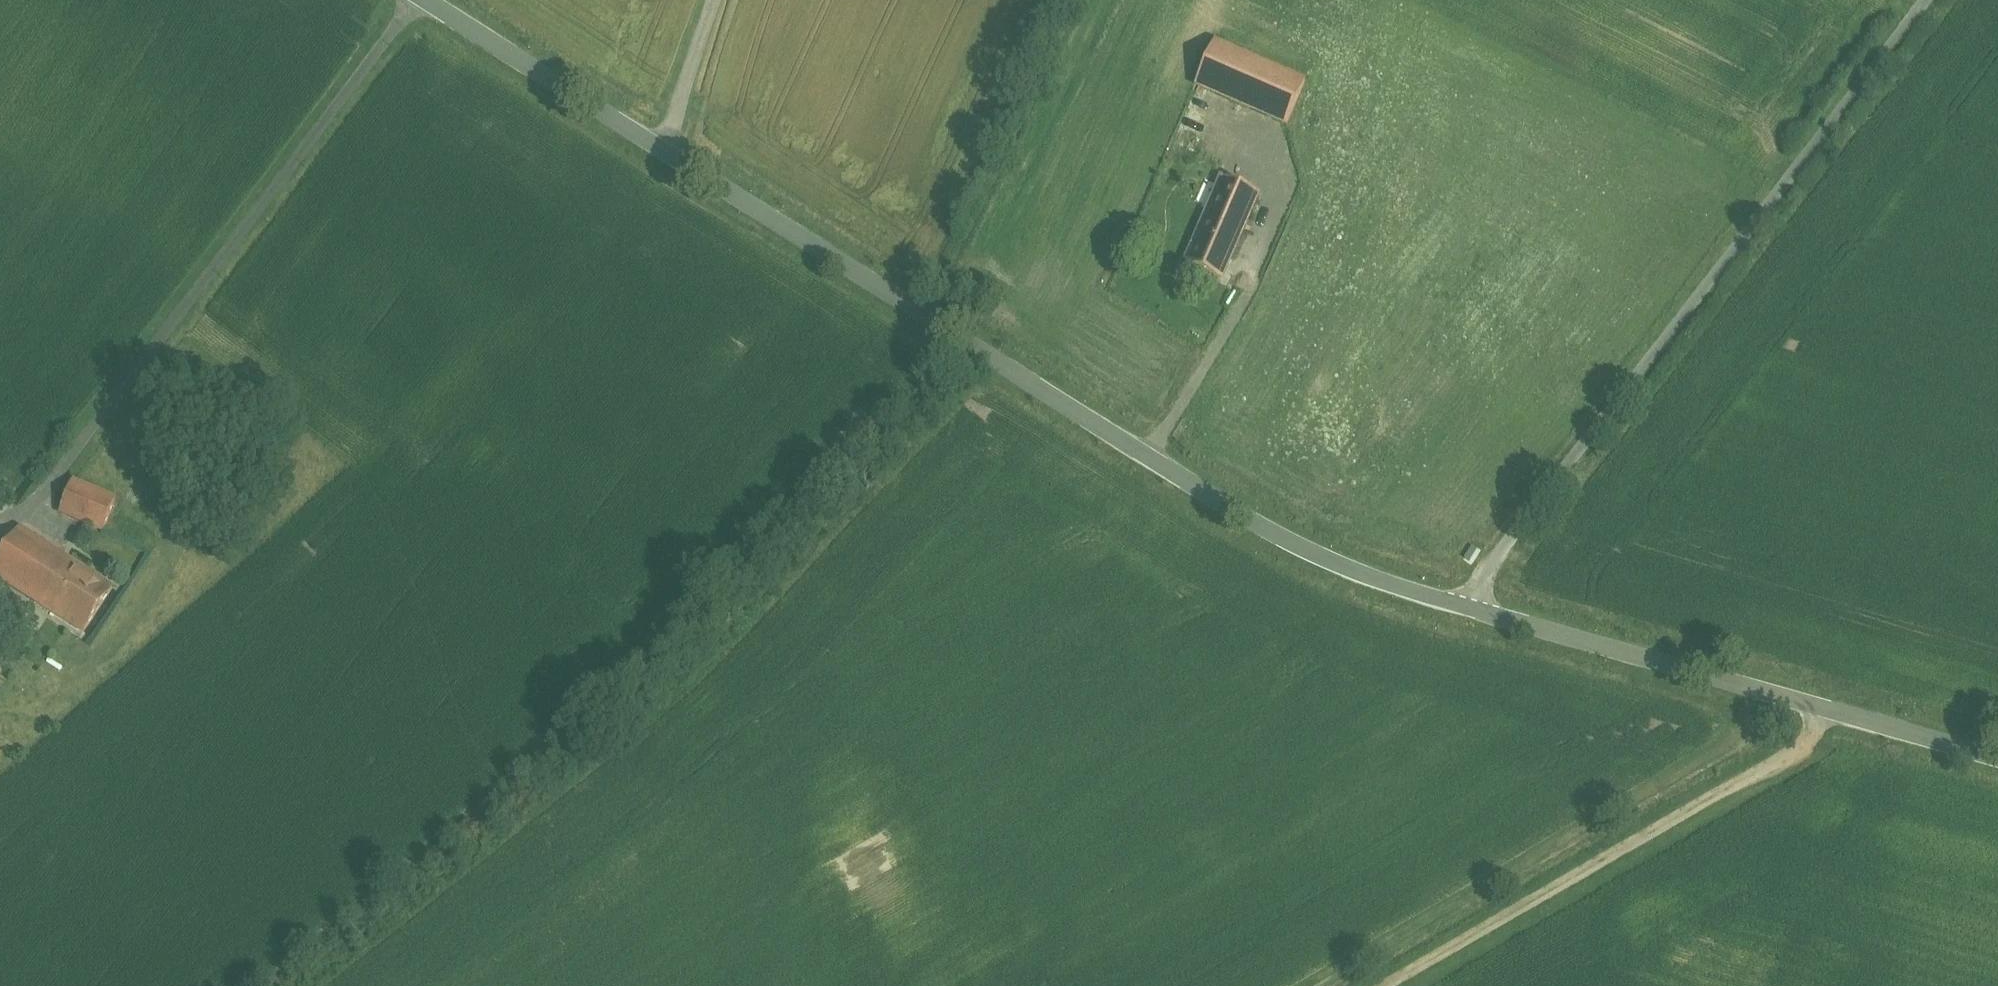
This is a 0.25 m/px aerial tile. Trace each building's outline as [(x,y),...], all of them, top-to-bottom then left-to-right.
[(1198,89),(1284,127),(1303,84),(1218,46),(1198,89)] [(1225,176),(1209,219),(1242,231),(1248,233),(1263,190),(1225,176)] [(1224,281),(1242,231),(1209,219),(1207,218),(1189,267),(1224,281)] [(89,489),(83,487),(71,514),(96,525),(106,500),(88,493),(89,489)] [(67,569),(24,542),(3,574),(47,601),(67,569)]
